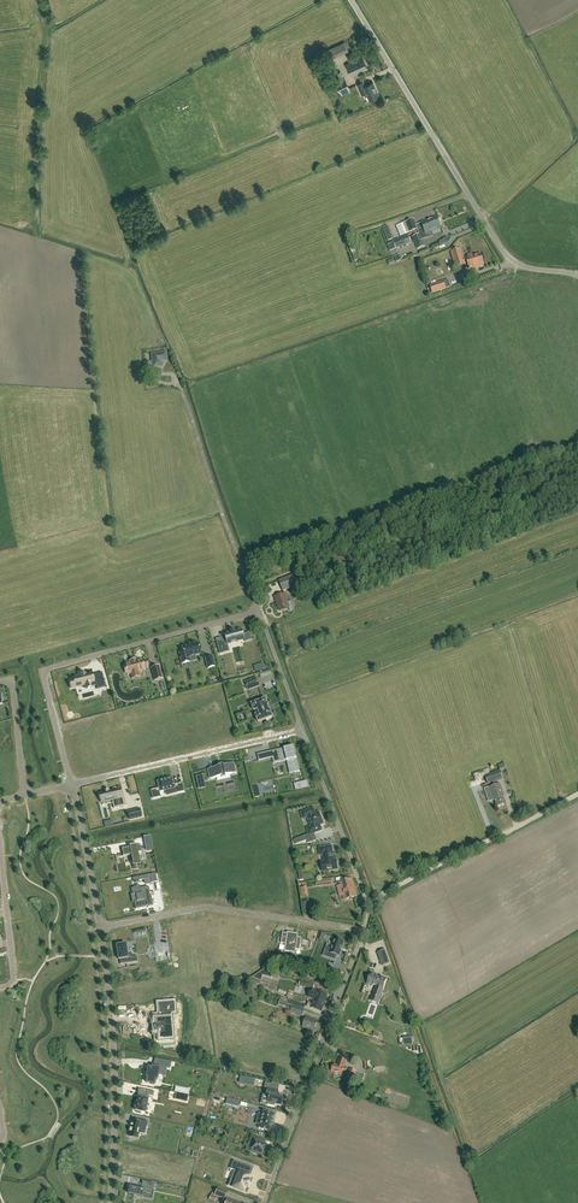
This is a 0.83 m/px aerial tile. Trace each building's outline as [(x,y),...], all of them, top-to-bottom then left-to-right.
[(346,42),(328,50),(333,60),(350,52),(346,42)] [(346,63),(352,76),(368,68),(362,56),(346,63)] [(340,91),(341,91),(342,95),(350,91),(348,87),(349,87),(346,80),(345,81),(340,71),(334,75),(338,84),(337,84),(340,91)] [(379,96),(373,82),(365,86),(363,81),(357,84),(362,94),(366,92),(370,100),(379,96)] [(414,219),(397,226),(401,236),(418,229),(418,230),(423,228),(423,226),(428,225),(428,226),(432,225),(439,222),(436,216),(421,222),(416,224),(414,219)] [(419,233),(413,236),(418,249),(425,246),(422,239),(427,237),(427,238),(433,236),(431,232),(441,228),(439,222),(432,225),(428,226),(428,225),(423,226),(423,228),(418,230),(419,233)] [(408,235),(393,241),(396,249),(411,243),(408,235)] [(468,257),(467,257),(461,259),(459,250),(452,252),(456,267),(463,265),(462,263),(468,261),(470,269),(475,267),(478,266),(483,265),(482,262),(483,261),(482,257),(481,257),(480,253),(473,255),(472,254),(468,255),(468,257)] [(446,289),(444,281),(430,286),(433,293),(446,289)] [(147,363),(143,363),(143,376),(151,376),(151,363),(153,363),(153,367),(160,366),(159,361),(166,360),(165,353),(151,354),(152,362),(147,362),(147,363)] [(482,503),(487,511),(495,506),(492,500),(487,503),(486,500),(482,503)] [(295,573),(278,580),(282,591),(299,585),(295,573)] [(293,607),(293,606),(291,601),(288,602),(284,593),(273,597),(279,611),(288,608),(290,611),(291,610),(292,610),(292,609),(293,608),(293,607)] [(226,639),(216,642),(219,651),(222,650),(221,647),(225,646),(224,644),(227,643),(243,639),(241,630),(235,632),(235,631),(229,632),(230,633),(224,635),(225,636),(226,639)] [(196,642),(190,643),(190,645),(182,647),(183,651),(179,652),(182,664),(189,662),(188,657),(200,654),(198,643),(196,643),(196,642)] [(212,656),(211,656),(205,658),(208,668),(215,666),(212,656)] [(136,659),(135,660),(129,661),(130,663),(125,664),(126,666),(124,667),(126,673),(127,673),(128,675),(131,674),(132,679),(138,677),(139,677),(138,672),(144,670),(144,668),(147,667),(145,661),(142,662),(141,660),(137,661),(136,659)] [(151,668),(152,669),(155,680),(162,678),(159,666),(151,668)] [(90,683),(94,682),(94,681),(92,673),(90,673),(87,674),(85,675),(85,673),(84,674),(80,675),(80,674),(79,675),(79,676),(78,677),(74,678),(73,678),(73,679),(73,680),(70,681),(69,681),(71,688),(72,688),(75,687),(77,687),(81,686),(82,685),(84,685),(85,685),(85,684),(90,683)] [(257,678),(245,682),(248,690),(260,686),(257,678)] [(106,686),(104,679),(95,681),(97,686),(97,688),(106,686)] [(252,704),(254,710),(254,711),(255,711),(258,709),(260,714),(256,715),(256,716),(258,722),(259,722),(266,719),(267,721),(272,719),(272,717),(273,717),(273,716),(272,716),(270,710),(269,710),(267,706),(268,706),(268,705),(266,699),(265,699),(258,702),(257,700),(252,702),(253,704),(252,704)] [(299,771),(296,759),(297,758),(295,751),(294,746),(284,748),(284,749),(284,750),(279,751),(279,750),(271,752),(272,757),(273,757),(273,758),(273,761),(281,759),(286,757),(287,761),(289,760),(291,767),(290,767),(291,772),(295,771),(296,772),(295,772),(300,771),(299,771)] [(218,766),(208,769),(210,779),(221,776),(221,778),(225,777),(225,775),(236,773),(233,763),(223,765),(222,764),(218,765),(218,766)] [(488,784),(497,781),(503,779),(500,771),(485,776),(488,784)] [(158,781),(157,781),(157,782),(158,782),(159,788),(157,788),(151,790),(153,799),(160,797),(159,792),(160,792),(160,791),(174,788),(175,788),(176,793),(184,791),(182,783),(175,784),(174,785),(172,778),(158,781)] [(0,783),(0,790),(11,788),(9,781),(0,783)] [(307,781),(299,782),(300,786),(295,787),(296,791),(308,788),(307,781)] [(237,783),(228,783),(229,791),(237,791),(237,783)] [(489,788),(484,789),(489,802),(493,800),(494,800),(497,807),(505,804),(502,797),(504,797),(501,790),(499,784),(489,788)] [(219,794),(227,793),(226,785),(218,786),(219,794)] [(102,802),(112,800),(117,799),(119,807),(125,806),(126,806),(122,790),(122,792),(115,793),(115,792),(115,789),(109,790),(105,791),(100,793),(102,802)] [(310,835),(314,833),(322,830),(320,825),(323,824),(321,818),(322,817),(320,813),(319,814),(319,812),(315,814),(313,808),(301,813),(304,819),(308,817),(311,827),(307,829),(310,835)] [(138,809),(126,812),(128,820),(140,817),(138,809)] [(141,864),(139,853),(141,852),(140,845),(137,846),(137,844),(129,845),(130,847),(122,849),(123,857),(131,855),(133,866),(141,864)] [(338,869),(337,861),(336,860),(333,860),(332,846),(319,847),(320,855),(322,855),(323,861),(321,862),(322,871),(323,871),(323,873),(329,872),(329,870),(338,869)] [(138,876),(132,877),(133,878),(133,882),(139,881),(144,880),(150,878),(151,883),(157,882),(156,876),(155,873),(138,876)] [(356,897),(354,888),(351,879),(339,882),(344,900),(356,897)] [(153,906),(153,905),(151,895),(150,895),(148,887),(140,888),(139,885),(135,886),(136,887),(131,888),(132,893),(133,895),(136,894),(137,901),(134,902),(134,903),(135,908),(136,909),(146,907),(146,906),(148,906),(148,907),(153,906)] [(365,896),(357,899),(359,907),(367,904),(365,896)] [(298,937),(298,935),(292,934),(292,933),(287,932),(287,933),(286,939),(282,939),(281,943),(286,944),(285,951),(293,953),(293,949),(296,950),(300,950),(302,938),(298,937)] [(323,955),(334,960),(336,955),(337,955),(339,956),(344,942),(335,939),(333,946),(331,952),(325,950),(323,955)] [(126,944),(116,945),(118,960),(119,959),(120,965),(138,962),(137,957),(133,957),(132,954),(127,955),(126,944)] [(382,965),(389,963),(384,950),(378,953),(382,965)] [(213,979),(219,982),(225,972),(219,968),(213,979)] [(263,970),(252,977),(261,981),(263,975),(278,979),(279,974),(263,970)] [(372,996),(380,999),(387,979),(380,977),(379,978),(376,976),(377,974),(371,972),(370,977),(368,976),(366,982),(368,982),(367,984),(372,986),(373,985),(376,986),(372,996)] [(314,1000),(324,1004),(327,996),(327,995),(317,992),(317,991),(311,989),(308,997),(314,999),(314,1000)] [(392,997),(393,993),(383,989),(382,994),(392,997)] [(281,997),(280,1000),(292,1005),(304,1009),(305,1006),(293,1001),(293,1002),(281,997)] [(280,1000),(278,1003),(286,1007),(289,1007),(288,1010),(290,1011),(292,1005),(280,1000)] [(324,1004),(314,1000),(312,1003),(308,1002),(307,1006),(311,1007),(321,1011),(324,1004)] [(159,1003),(159,1004),(166,1003),(167,1012),(169,1012),(174,1012),(173,1002),(159,1004),(159,1003)] [(292,1005),(290,1012),(302,1016),(305,1010),(304,1009),(292,1005)] [(154,1026),(154,1032),(155,1032),(156,1032),(157,1040),(157,1039),(162,1039),(162,1042),(162,1043),(172,1042),(171,1029),(170,1029),(167,1029),(166,1016),(169,1015),(169,1016),(170,1015),(155,1016),(155,1025),(154,1026)] [(314,1031),(317,1021),(306,1017),(303,1027),(314,1031)] [(344,1078),(346,1072),(347,1068),(344,1067),(347,1061),(339,1058),(337,1064),(334,1063),(331,1071),(341,1075),(340,1077),(344,1078)] [(160,1068),(154,1067),(152,1066),(152,1067),(152,1068),(150,1068),(148,1067),(148,1070),(147,1073),(146,1075),(146,1076),(146,1077),(147,1077),(146,1083),(155,1084),(156,1079),(157,1079),(158,1075),(158,1074),(160,1068)] [(357,1081),(360,1073),(349,1069),(346,1077),(357,1081)] [(267,1088),(266,1095),(266,1096),(269,1096),(269,1098),(268,1097),(268,1099),(267,1105),(274,1106),(275,1103),(281,1105),(283,1096),(277,1095),(277,1090),(270,1089),(271,1084),(265,1083),(264,1088),(267,1088)] [(136,1105),(136,1106),(135,1111),(136,1111),(136,1112),(141,1113),(141,1112),(145,1113),(149,1096),(153,1096),(154,1092),(146,1090),(144,1098),(138,1097),(137,1102),(136,1105)] [(239,1102),(227,1099),(226,1104),(238,1107),(239,1102)] [(258,1113),(256,1124),(259,1125),(259,1128),(270,1131),(274,1114),(263,1111),(262,1114),(258,1113)] [(139,1133),(140,1133),(142,1125),(146,1126),(148,1121),(140,1120),(139,1124),(133,1122),(132,1122),(129,1136),(138,1138),(139,1133)] [(250,1152),(258,1154),(262,1156),(266,1145),(259,1143),(261,1138),(251,1134),(249,1142),(253,1144),(250,1152)] [(230,1179),(228,1186),(243,1191),(245,1186),(247,1187),(249,1181),(247,1181),(249,1176),(242,1173),(245,1165),(233,1161),(230,1169),(238,1172),(235,1181),(230,1179)] [(129,1189),(128,1194),(143,1197),(142,1197),(152,1199),(153,1194),(152,1194),(152,1193),(153,1193),(154,1190),(153,1190),(154,1183),(148,1182),(147,1188),(141,1187),(134,1186),(134,1188),(128,1186),(128,1188),(129,1188),(128,1189),(129,1189)] [(227,1198),(225,1197),(227,1192),(217,1188),(215,1193),(215,1195),(221,1198),(220,1199),(226,1201),(225,1202),(240,1202),(227,1198)]
